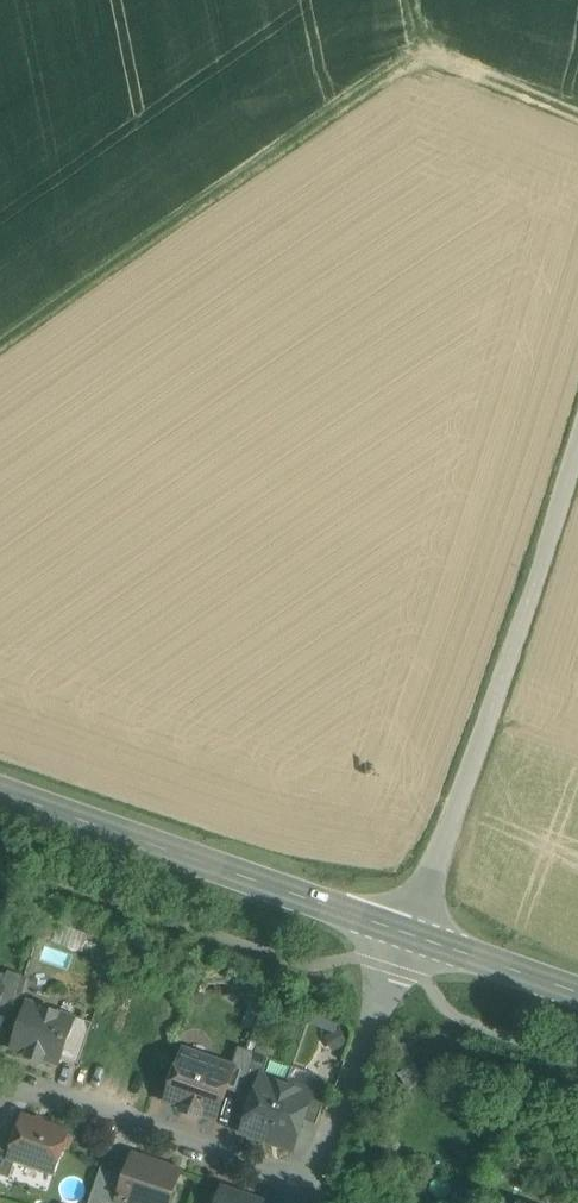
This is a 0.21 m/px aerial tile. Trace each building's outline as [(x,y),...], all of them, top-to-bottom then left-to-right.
[(3,988),(4,989),(0,1000),(0,1007),(11,1011),(23,975),(9,970),(3,988)] [(74,1018),(29,1003),(13,1048),(29,1053),(27,1057),(42,1062),(44,1058),(59,1064),(61,1057),(75,1018),(74,1018)] [(75,1018),(61,1057),(79,1063),(93,1023),(74,1016),(74,1018),(75,1018)] [(239,1047),(232,1067),(235,1068),(227,1089),(241,1093),(255,1052),(239,1047)] [(232,1067),(185,1051),(181,1062),(178,1061),(172,1080),(174,1081),(167,1100),(185,1106),(183,1111),(200,1117),(202,1112),(217,1118),(227,1089),(235,1068),(232,1067)] [(255,1052),(241,1093),(255,1098),(262,1075),(263,1076),(269,1058),(255,1052)] [(263,1076),(262,1075),(255,1098),(243,1132),(268,1140),(288,1084),(263,1076)] [(317,1079),(312,1092),(313,1093),(304,1120),(317,1125),(331,1084),(317,1079)] [(312,1092),(288,1084),(268,1140),(294,1149),(304,1120),(313,1093),(312,1092)] [(69,1132),(24,1116),(17,1135),(9,1159),(18,1162),(21,1161),(55,1172),(69,1132)] [(10,1178),(15,1163),(18,1162),(9,1159),(17,1135),(0,1130),(0,1175),(10,1178)] [(134,1155),(132,1161),(135,1167),(133,1174),(128,1172),(119,1200),(128,1202),(175,1202),(178,1195),(174,1186),(179,1170),(134,1155)] [(103,1164),(89,1202),(128,1202),(119,1200),(128,1172),(103,1164)] [(223,1185),(216,1202),(266,1202),(267,1200),(223,1185)]
